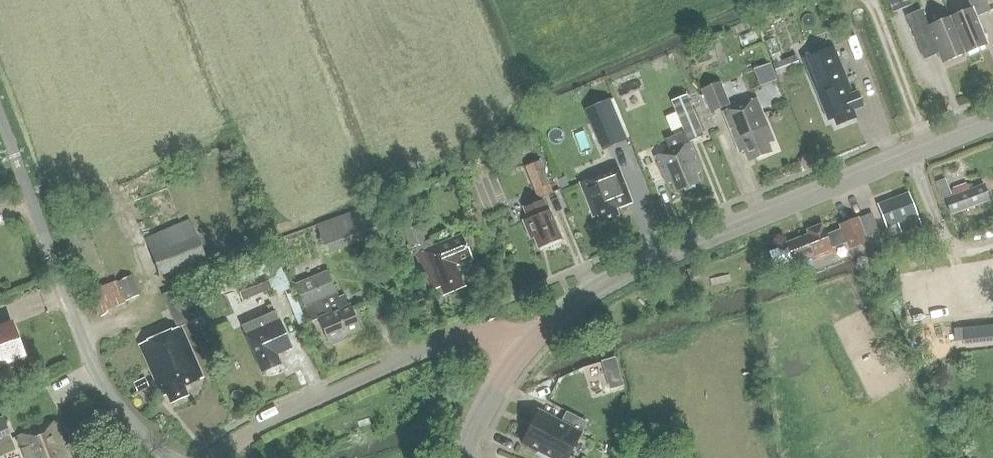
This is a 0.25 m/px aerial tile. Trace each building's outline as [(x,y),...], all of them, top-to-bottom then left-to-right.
[(992,11),(987,0),(969,0),(972,8),(951,17),(966,54),(988,44),(977,17),(992,11)] [(943,63),(966,54),(951,17),(929,26),(922,9),(907,16),(917,42),(932,36),(943,63)] [(833,47),(803,59),(828,121),(834,118),(837,125),(855,118),(852,111),(863,107),(857,92),(852,94),(833,47)] [(772,64),(777,77),(800,68),(795,55),(772,64)] [(721,82),(701,90),(710,113),(730,105),(721,82)] [(704,135),(691,105),(687,95),(672,101),(685,131),(665,139),(670,150),(656,156),(667,183),(673,181),(677,191),(699,182),(695,173),(702,171),(689,141),(704,135)] [(774,141),(763,114),(756,97),(723,111),(740,151),(745,149),(749,161),(771,151),(768,143),(774,141)] [(627,140),(610,100),(585,110),(602,151),(627,140)] [(537,199),(552,193),(540,161),(525,167),(537,199)] [(625,184),(619,170),(606,175),(606,174),(581,184),(594,217),(599,215),(601,223),(619,216),(616,208),(632,202),(625,184)] [(945,199),(951,215),(990,201),(984,184),(945,199)] [(886,228),(897,224),(901,233),(920,225),(908,193),(878,205),(886,228)] [(539,249),(563,239),(553,216),(552,217),(550,211),(549,211),(544,200),(524,208),(529,219),(523,221),(531,239),(534,237),(539,249)] [(363,205),(318,224),(329,249),(373,231),(363,205)] [(192,217),(148,236),(164,274),(208,255),(192,217)] [(833,253),(831,248),(847,242),(850,249),(868,241),(858,217),(840,224),(841,228),(826,234),(822,225),(808,231),(809,235),(787,244),(795,262),(811,255),(813,261),(833,253)] [(443,296),(464,287),(457,267),(473,261),(463,235),(435,246),(433,240),(426,242),(420,225),(404,231),(411,248),(415,247),(431,291),(440,287),(443,296)] [(328,343),(332,342),(334,345),(345,341),(343,337),(361,330),(351,305),(349,306),(345,297),(339,299),(337,294),(329,272),(296,285),(312,321),(318,319),(328,343)] [(243,302),(271,289),(265,274),(236,286),(243,302)] [(132,276),(117,282),(125,301),(140,296),(132,276)] [(163,295),(177,328),(191,322),(176,289),(163,295)] [(276,355),(291,348),(275,312),(242,326),(262,372),(281,364),(276,355)] [(966,320),(968,342),(992,339),(992,317),(966,320)] [(24,356),(12,325),(0,330),(0,371),(14,366),(12,361),(24,356)] [(181,327),(139,347),(162,397),(168,395),(172,404),(189,396),(185,386),(200,379),(204,378),(181,327)] [(149,387),(145,379),(134,384),(138,392),(149,387)] [(561,423),(538,412),(522,444),(539,453),(537,456),(542,457),(571,457),(583,434),(581,434),(587,423),(566,412),(561,423)] [(4,419),(0,421),(0,445),(12,440),(4,419)] [(57,422),(19,437),(26,457),(70,457),(57,422)]
